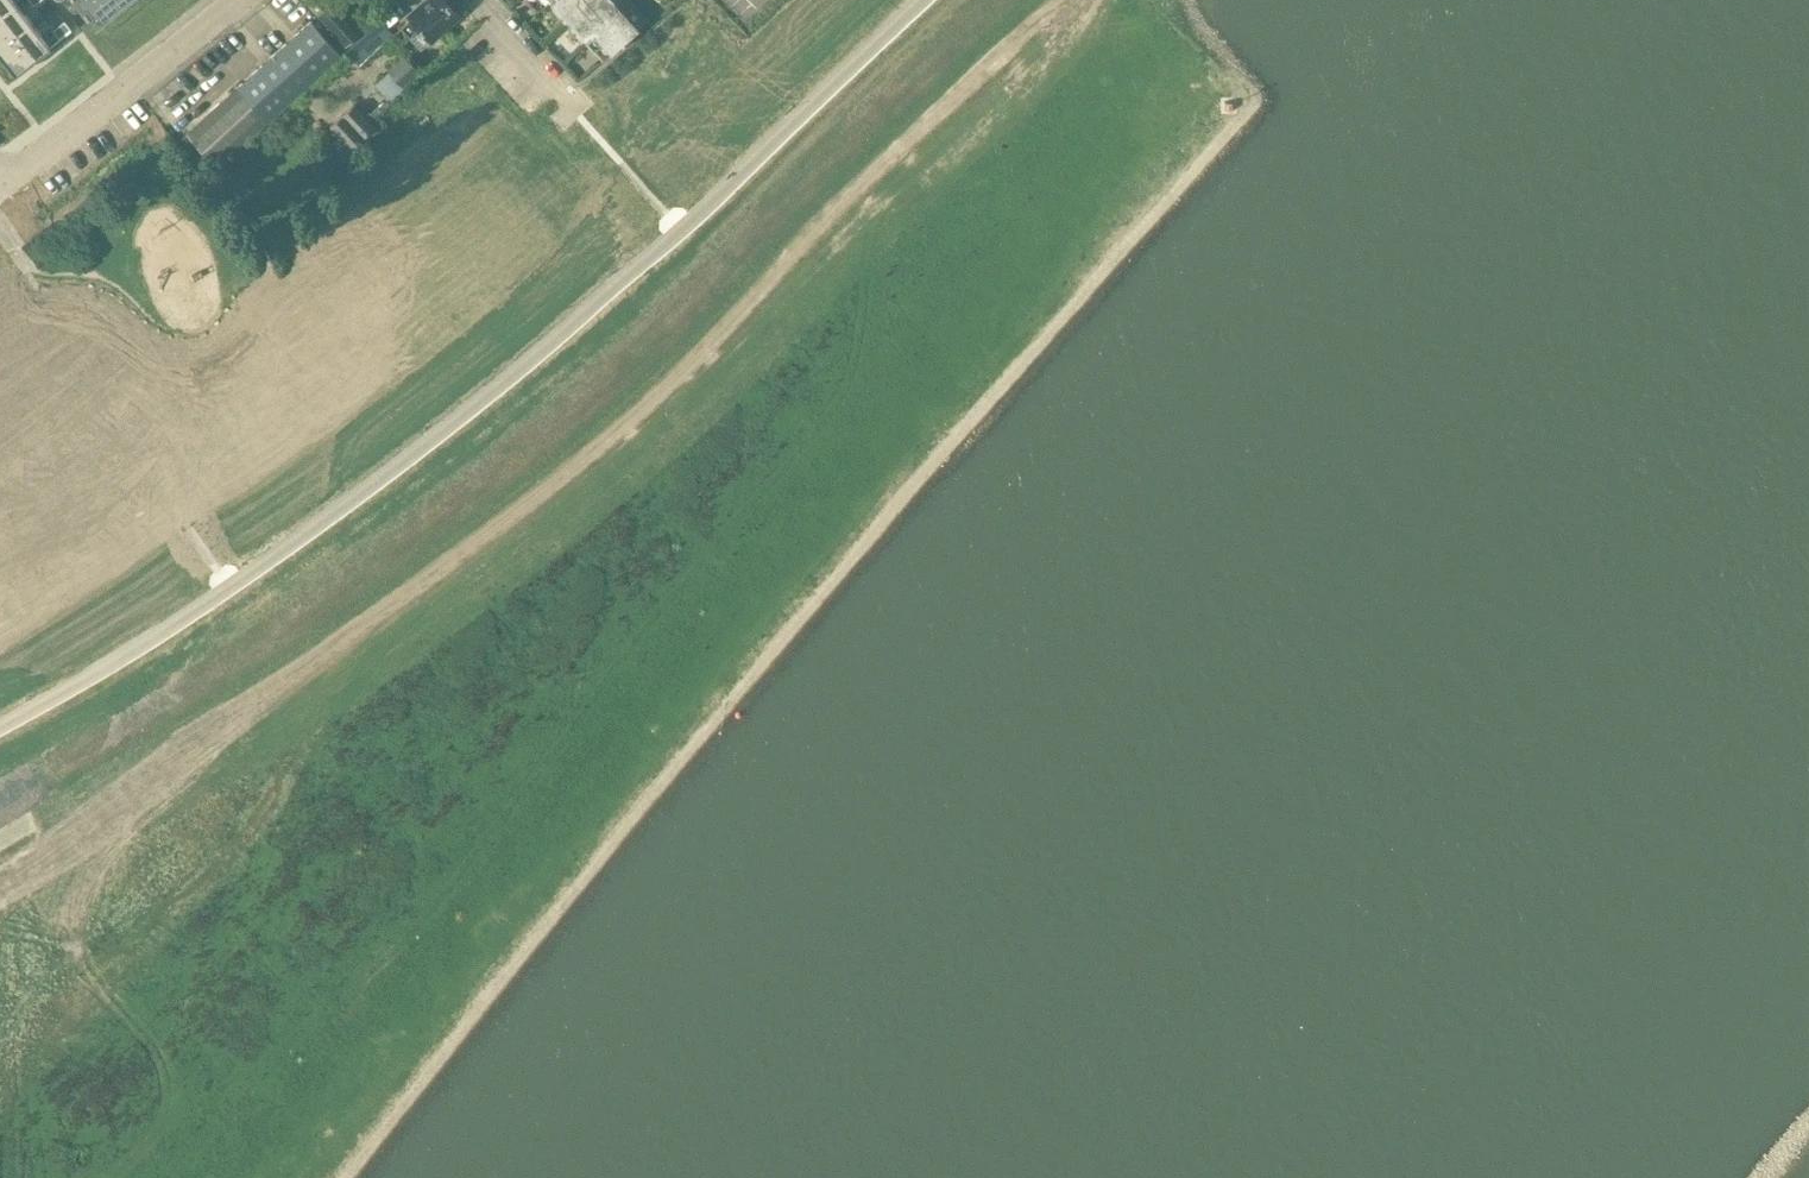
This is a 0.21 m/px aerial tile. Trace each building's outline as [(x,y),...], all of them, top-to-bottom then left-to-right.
[(18,4),(15,0),(0,0),(0,18),(18,4)] [(94,19),(119,0),(79,0),(94,19)] [(307,2),(345,45),(359,32),(330,0),(309,0),(307,2)] [(429,3),(427,0),(409,16),(410,17),(401,25),(410,34),(418,26),(430,39),(459,12),(448,0),(432,0),(429,3)] [(603,58),(647,18),(630,0),(550,0),(603,58)] [(752,24),(777,0),(729,0),(752,24)] [(0,18),(0,51),(34,25),(18,4),(0,18)] [(341,53),(310,19),(186,131),(217,166),(341,53)] [(64,20),(53,29),(60,38),(72,29),(64,20)] [(0,52),(0,55),(15,74),(51,46),(34,25),(0,52)] [(405,86),(404,85),(402,84),(418,69),(406,55),(404,54),(388,69),(388,70),(374,83),(390,100),(405,86)] [(375,126),(371,122),(369,119),(366,115),(354,102),(329,125),(339,136),(350,148),(375,126)]
